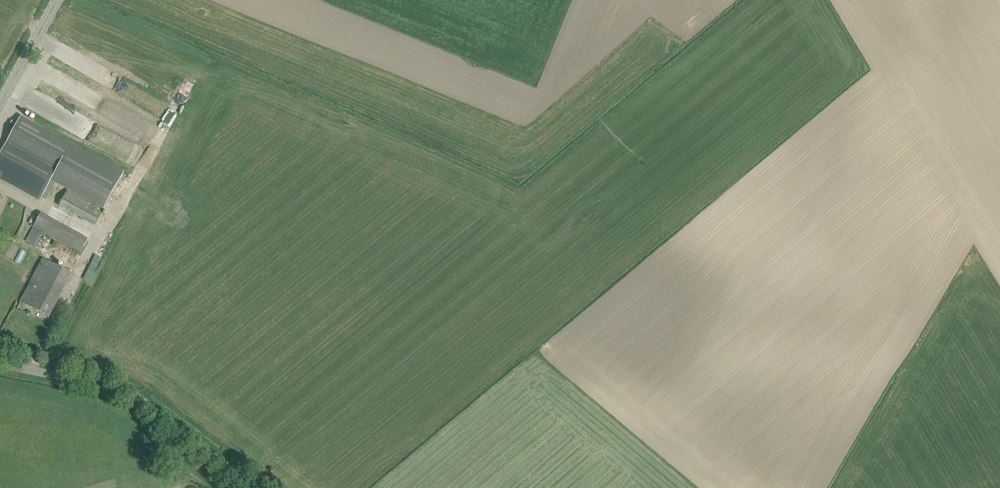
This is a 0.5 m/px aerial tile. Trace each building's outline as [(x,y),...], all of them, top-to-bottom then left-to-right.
[(61,89),(67,79),(57,73),(51,84),(61,89)] [(0,155),(0,179),(40,201),(42,196),(46,199),(55,182),(68,189),(104,209),(123,174),(21,117),(0,155)] [(104,209),(68,189),(60,204),(96,224),(104,209)] [(47,233),(81,252),(88,240),(41,214),(26,241),(35,246),(41,235),(45,238),(47,233)] [(43,258),(20,302),(49,317),(60,295),(71,273),(43,258)]
